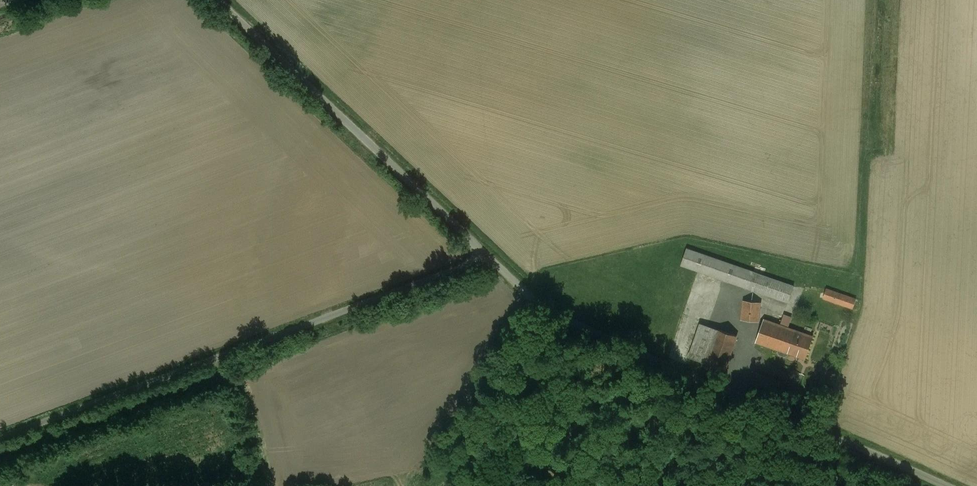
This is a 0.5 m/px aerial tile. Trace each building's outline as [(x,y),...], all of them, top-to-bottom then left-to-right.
[(794,286),(754,272),(687,249),(682,265),(748,288),(749,288),(789,302),(794,286)] [(845,296),(826,289),(823,299),(842,305),(845,296)] [(760,303),(744,301),(742,320),(758,322),(760,303)] [(791,318),(784,315),(780,325),(764,319),(756,342),(805,359),(813,336),(788,328),(791,318)] [(718,329),(701,324),(689,358),(706,364),(718,329)] [(706,364),(703,373),(722,379),(737,336),(718,329),(706,364)]
